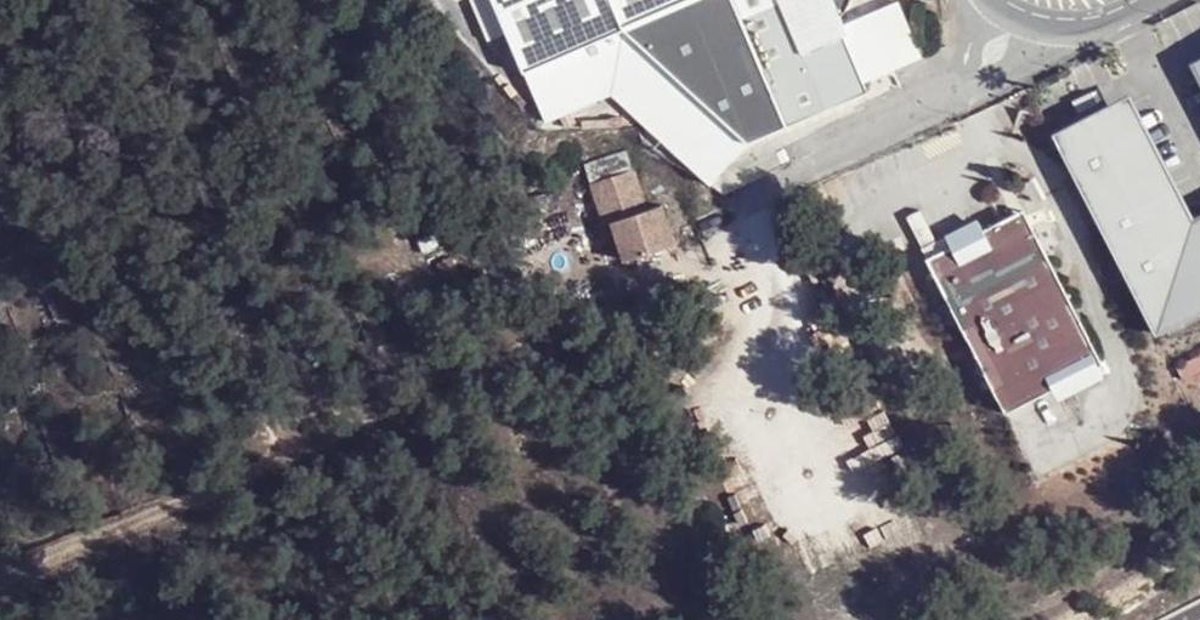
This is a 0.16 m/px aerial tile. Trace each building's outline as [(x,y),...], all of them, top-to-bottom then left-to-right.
[(544,126),(609,98),(712,187),(748,145),(869,94),(865,85),(923,60),(899,3),(847,25),(843,17),(850,0),(490,0),(544,126)] [(1051,131),(1157,332),(1199,310),(1199,212),(1195,215),(1131,91),(1051,131)] [(650,211),(637,172),(595,182),(605,224),(617,222),(627,261),(677,247),(667,207),(650,211)] [(950,249),(925,261),(1004,417),(1103,367),(1056,275),(1041,244),(1024,211),(983,231),(977,220),(944,237),(950,249)]
